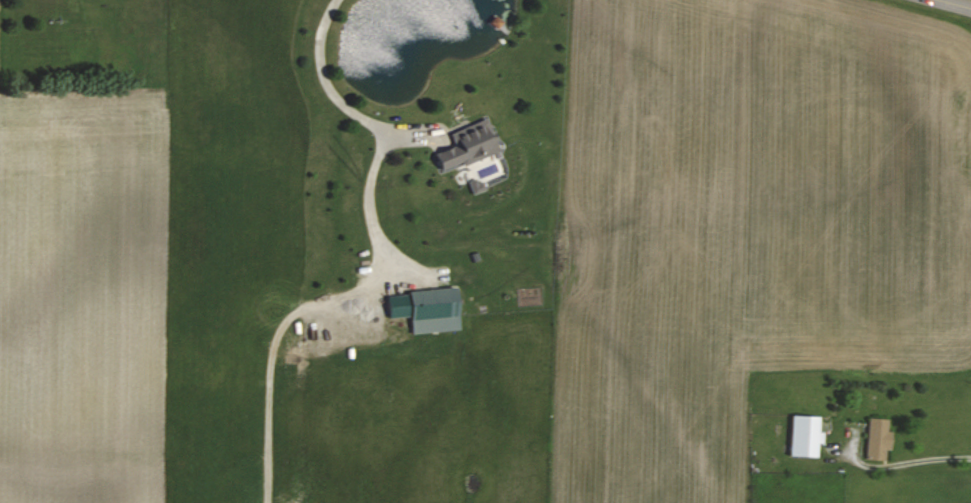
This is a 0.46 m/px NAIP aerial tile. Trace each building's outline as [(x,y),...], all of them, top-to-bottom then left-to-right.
[(499,150),(486,118),(477,121),(478,125),(450,136),(454,146),(432,154),(439,174),(499,150)] [(472,195),(484,190),(479,177),(466,183),(472,195)] [(411,334),(458,330),(455,289),(385,294),(387,319),(409,317),(411,334)] [(818,417),(790,416),(789,458),(816,459),(817,443),(822,444),(823,432),(818,432),(818,417)] [(890,450),(891,431),(887,431),(888,419),(867,418),(866,460),(885,461),(885,450),(890,450)]
